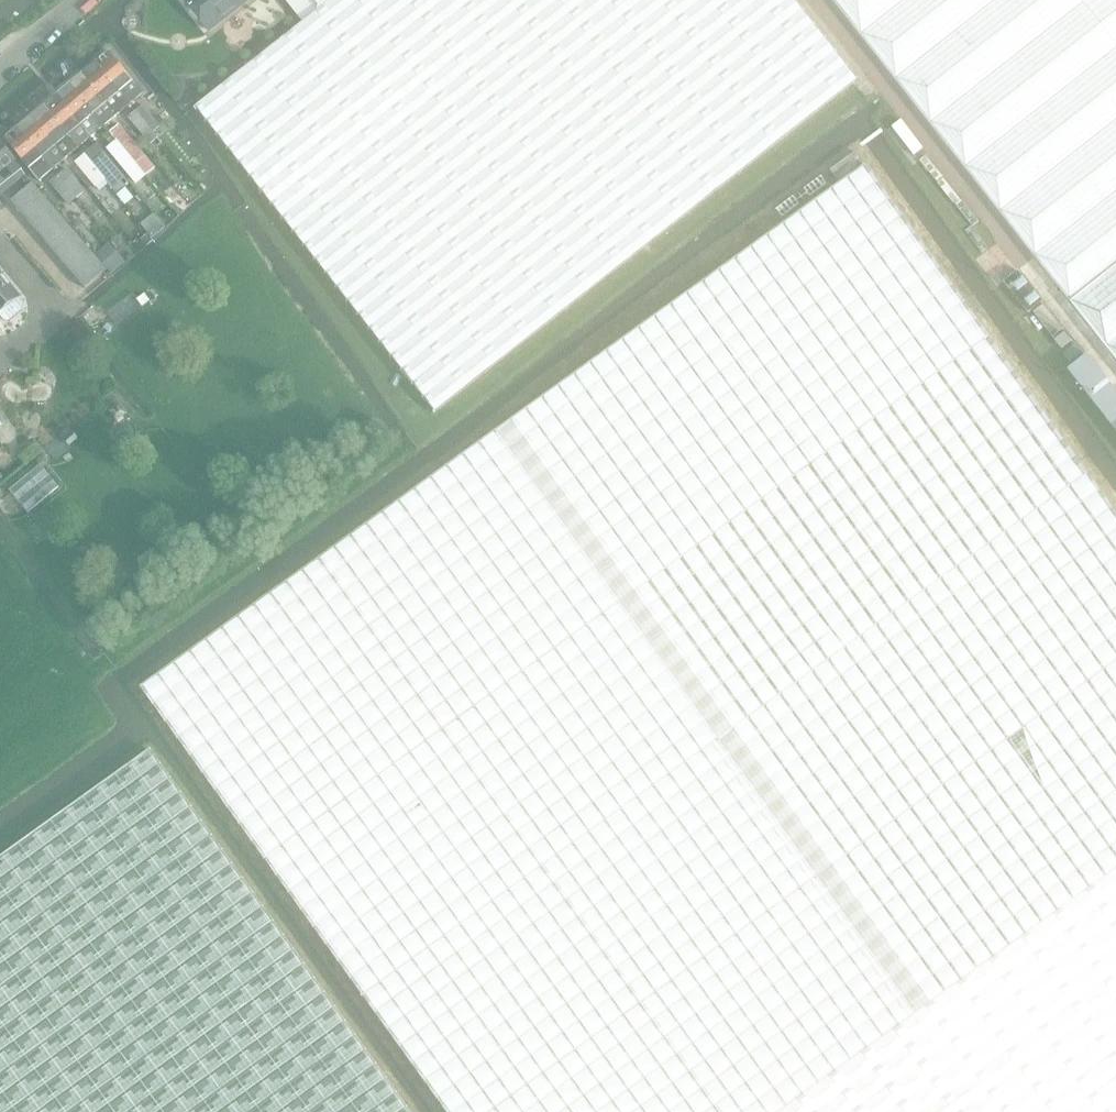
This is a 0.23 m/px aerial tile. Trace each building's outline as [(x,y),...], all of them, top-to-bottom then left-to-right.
[(209,30),(248,0),(185,0),(209,30)] [(321,8),(196,107),(435,412),(857,81),(794,0),(332,0),(321,8)] [(321,8),(332,0),(314,0),(321,8)] [(1069,304),(1115,363),(1115,0),(830,0),(1069,304)] [(110,52),(96,63),(130,103),(143,92),(110,52)] [(96,63),(82,75),(116,115),(130,103),(96,63)] [(82,75),(69,85),(103,126),(116,115),(82,75)] [(69,85),(57,96),(90,137),(103,126),(69,85)] [(57,96),(45,106),(79,147),(90,137),(57,96)] [(142,106),(136,111),(154,132),(159,138),(171,153),(181,145),(146,102),(142,106)] [(45,106),(33,116),(67,157),(79,147),(45,106)] [(136,111),(127,118),(150,145),(159,138),(154,132),(136,111)] [(33,116),(19,128),(53,168),(67,157),(33,116)] [(119,126),(109,133),(116,141),(145,177),(155,169),(119,126)] [(39,180),(53,168),(19,128),(5,139),(39,180)] [(22,168),(0,141),(0,185),(22,168)] [(116,141),(106,149),(135,185),(145,177),(116,141)] [(96,144),(85,154),(104,177),(106,179),(105,180),(117,194),(125,188),(126,187),(122,181),(124,180),(126,178),(97,143),(96,144)] [(829,168),(838,180),(864,162),(855,150),(829,168)] [(85,154),(74,162),(94,185),(96,188),(105,180),(106,179),(104,177),(85,154)] [(141,688),(363,996),(446,1111),(1115,1111),(1115,515),(1087,474),(864,166),(661,313),(330,551),(141,688)] [(66,169),(59,175),(77,197),(84,191),(66,169)] [(59,175),(50,183),(68,204),(77,197),(59,175)] [(110,275),(111,274),(95,255),(94,256),(32,183),(11,201),(85,288),(106,270),(110,275)] [(154,214),(141,224),(143,227),(149,233),(152,238),(153,238),(153,237),(165,228),(165,227),(154,214)] [(149,233),(141,240),(145,245),(146,247),(154,240),(152,238),(149,233)] [(109,243),(95,255),(111,274),(125,262),(109,243)] [(1004,281),(1028,313),(1043,301),(1018,270),(1004,281)] [(4,321),(9,322),(21,311),(22,306),(16,298),(19,295),(0,272),(0,316),(4,321)] [(1053,337),(1064,328),(1044,304),(1034,312),(1053,337)] [(1062,348),(1073,339),(1066,330),(1055,339),(1062,348)] [(1076,343),(1063,353),(1070,361),(1082,351),(1076,343)] [(1067,369),(1115,431),(1115,391),(1086,354),(1067,369)] [(68,428),(59,436),(69,447),(78,438),(68,428)] [(32,441),(16,455),(25,466),(42,452),(32,441)] [(40,467),(9,492),(27,513),(57,487),(40,467)] [(355,1037),(150,751),(0,858),(0,1111),(409,1111),(355,1037)]
